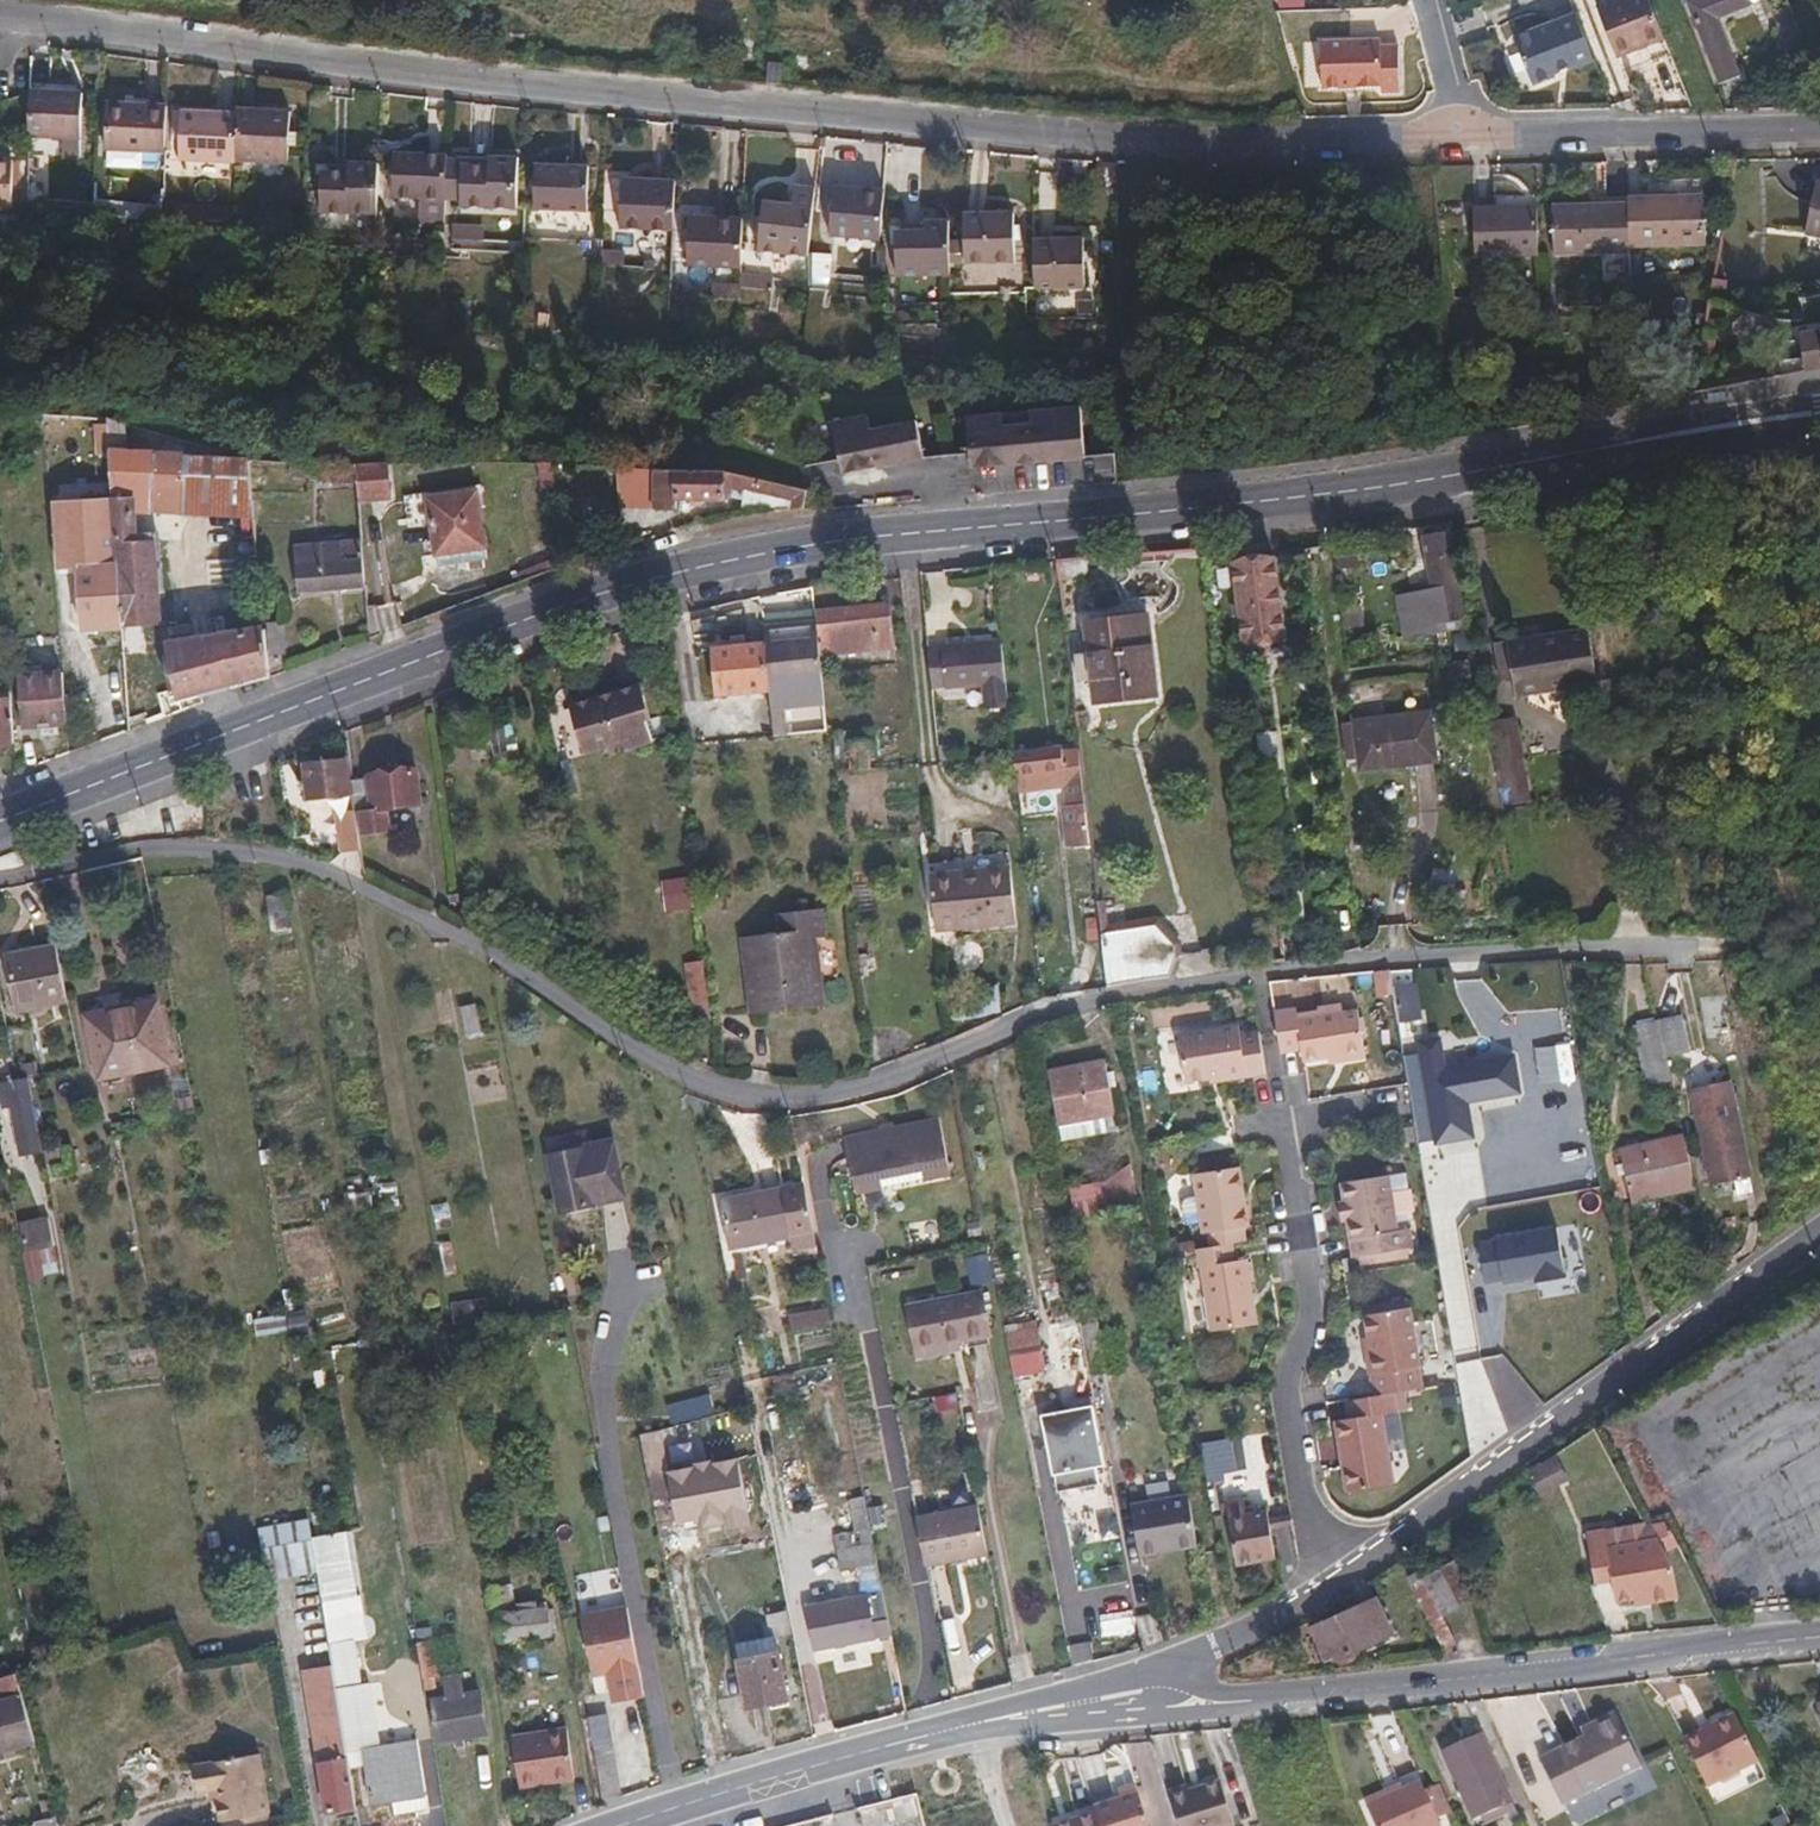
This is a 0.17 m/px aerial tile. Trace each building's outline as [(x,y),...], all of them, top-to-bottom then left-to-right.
[(1646,0),(1591,0),(1590,0),(1610,51),(1659,32),(1646,0)] [(1749,0),(1686,0),(1714,75),(1731,69),(1713,20),(1751,6),(1749,0)] [(1589,61),(1570,10),(1506,35),(1524,85),(1547,77),(1546,73),(1566,66),(1568,70),(1589,61)] [(1317,38),(1316,85),(1379,84),(1379,36),(1317,38)] [(69,150),(69,102),(15,102),(15,150),(69,150)] [(153,162),(154,115),(94,114),(94,162),(153,162)] [(280,171),(280,118),(226,118),(226,121),(226,170),(280,171)] [(226,170),(226,121),(169,120),(169,172),(226,172),(226,170)] [(436,202),(436,175),(436,158),(383,157),(382,203),(436,202)] [(506,218),(507,165),(476,166),(476,174),(452,175),(452,202),(452,218),(506,218)] [(367,221),(367,168),(337,167),(337,178),(311,178),(311,220),(367,221)] [(577,171),(525,170),(524,217),(577,217),(577,171)] [(452,202),(452,175),(436,175),(436,202),(452,202)] [(878,234),(882,184),(832,179),(828,230),(878,234)] [(806,252),(812,183),(790,181),(789,202),(760,200),(757,248),(806,252)] [(666,232),(666,182),(612,182),(612,233),(666,232)] [(1799,237),(1819,241),(1819,184),(1810,182),(1799,237)] [(1544,204),(1545,254),(1623,251),(1622,244),(1698,241),(1697,190),(1652,192),(1638,194),(1620,194),(1620,201),(1544,204)] [(1014,248),(1014,199),(962,198),(961,248),(1014,248)] [(1467,260),(1531,257),(1529,205),(1466,208),(1467,260)] [(735,269),(735,218),(681,218),(681,269),(735,269)] [(948,277),(950,222),(924,222),(923,225),(923,232),(894,231),(893,276),(948,277)] [(1083,277),(1082,227),(1030,228),(1030,277),(1083,277)] [(1722,288),(1723,279),(1709,278),(1708,285),(1717,287),(1722,288)] [(1716,298),(1717,287),(1708,285),(1706,297),(1716,298)] [(1720,335),(1714,333),(1717,317),(1703,315),(1697,350),(1717,354),(1720,335)] [(1797,330),(1801,359),(1819,356),(1819,326),(1797,330)] [(1081,445),(1078,404),(1027,407),(1028,419),(999,421),(998,409),(962,412),(966,464),(1031,459),(1030,449),(1081,445)] [(824,416),(832,468),(914,454),(909,417),(862,424),(859,410),(824,416)] [(116,451),(115,436),(101,436),(102,450),(116,451)] [(1082,455),(1081,445),(1030,449),(1031,459),(1082,455)] [(250,519),(244,458),(116,451),(102,450),(106,490),(106,493),(123,492),(124,512),(250,519)] [(310,474),(311,460),(274,458),(274,473),(310,474)] [(354,482),(353,462),(321,461),(321,480),(354,482)] [(380,488),(379,463),(355,465),(357,489),(380,488)] [(721,496),(723,484),(784,495),(784,505),(804,503),(807,486),(723,470),(655,467),(654,496),(721,496)] [(380,495),(380,488),(357,489),(357,497),(380,495)] [(106,493),(106,490),(51,493),(56,561),(74,560),(78,624),(116,622),(116,620),(106,493)] [(153,617),(146,536),(126,537),(124,512),(123,492),(106,493),(116,620),(153,617)] [(482,555),(480,499),(430,501),(433,557),(462,556),(479,555),(482,555)] [(362,583),(358,538),(291,540),(291,584),(362,583)] [(1463,627),(1450,544),(1423,548),(1432,603),(1424,604),(1429,633),(1463,627)] [(480,568),(479,555),(462,556),(462,568),(480,568)] [(1074,572),(1073,556),(1057,557),(1058,573),(1074,572)] [(1272,561),(1233,565),(1243,656),(1262,654),(1261,639),(1280,637),(1272,561)] [(821,612),(825,658),(893,651),(889,606),(821,612)] [(263,616),(266,647),(282,646),(280,614),(263,616)] [(1139,659),(1135,621),(1121,622),(1121,619),(1115,619),(1115,622),(1104,624),(1095,624),(1095,622),(1090,622),(1090,636),(1082,637),(1083,648),(1079,648),(1080,654),(1084,654),(1086,673),(1083,677),(1087,680),(1089,677),(1096,676),(1099,700),(1097,704),(1099,707),(1101,707),(1104,705),(1128,702),(1131,705),(1135,700),(1133,697),(1132,682),(1147,680),(1147,684),(1153,684),(1153,675),(1157,671),(1157,666),(1152,661),(1152,656),(1146,655),(1146,659),(1139,659)] [(1418,644),(1414,619),(1399,621),(1403,646),(1418,644)] [(264,664),(260,622),(167,637),(171,690),(264,664)] [(823,677),(816,625),(760,630),(762,642),(766,683),(823,677)] [(766,683),(762,642),(711,646),(717,699),(767,693),(766,683)] [(1571,696),(1563,646),(1509,655),(1518,705),(1571,696)] [(952,653),(955,690),(984,688),(981,651),(952,653)] [(38,668),(38,658),(15,659),(16,669),(38,668)] [(61,717),(58,667),(38,668),(16,669),(19,721),(61,717)] [(633,733),(654,729),(644,677),(572,693),(581,738),(631,727),(633,733)] [(1468,679),(1447,682),(1450,699),(1471,695),(1468,679)] [(8,694),(0,694),(0,737),(11,737),(8,694)] [(1427,724),(1348,725),(1349,776),(1427,775),(1427,724)] [(1276,775),(1272,729),(1252,731),(1257,777),(1276,775)] [(1527,759),(1519,732),(1502,737),(1510,764),(1527,759)] [(1066,778),(1062,739),(1014,745),(1017,768),(1046,764),(1047,780),(1066,778)] [(864,769),(864,747),(846,747),(847,771),(864,769)] [(340,754),(300,757),(304,798),(343,794),(340,754)] [(418,802),(415,766),(393,769),(392,763),(381,764),(381,771),(367,773),(367,778),(350,781),(354,814),(360,814),(362,834),(390,830),(388,806),(418,802)] [(1089,822),(1085,796),(1064,798),(1067,825),(1089,822)] [(358,857),(351,811),(333,813),(339,859),(358,857)] [(1013,921),(1008,868),(927,875),(933,929),(1013,921)] [(1137,885),(1136,871),(1119,873),(1119,886),(1137,885)] [(1138,899),(1137,885),(1119,886),(1121,899),(1138,899)] [(462,901),(461,890),(450,891),(451,901),(462,901)] [(1069,898),(1076,947),(1102,943),(1095,894),(1069,898)] [(778,931),(738,937),(741,965),(751,965),(756,1013),(820,1006),(813,937),(823,936),(820,907),(777,912),(778,931)] [(72,1001),(61,946),(11,956),(22,1010),(72,1001)] [(1125,984),(1124,968),(1124,964),(1106,965),(1109,987),(1125,984)] [(511,975),(500,976),(502,991),(513,990),(511,975)] [(1345,1004),(1344,995),(1320,997),(1320,1003),(1320,1007),(1345,1005),(1345,1004)] [(1368,1052),(1362,1002),(1345,1004),(1345,1005),(1320,1007),(1320,1003),(1296,1006),(1296,1000),(1272,1002),(1279,1045),(1301,1043),(1302,1052),(1329,1049),(1329,1048),(1345,1048),(1344,1054),(1368,1052)] [(136,1078),(124,1016),(163,1010),(161,1001),(88,1013),(101,1084),(136,1078)] [(176,1071),(163,1010),(124,1016),(136,1078),(176,1071)] [(1684,1050),(1678,1015),(1655,1020),(1663,1055),(1684,1050)] [(1263,1065),(1256,1022),(1237,1025),(1236,1017),(1176,1026),(1181,1073),(1206,1070),(1223,1067),(1223,1071),(1263,1065)] [(1663,1055),(1655,1020),(1631,1025),(1643,1081),(1668,1076),(1663,1055)] [(1453,1047),(1418,1053),(1434,1143),(1473,1137),(1467,1104),(1524,1094),(1517,1057),(1457,1068),(1453,1047)] [(1344,1054),(1345,1048),(1329,1048),(1329,1049),(1329,1057),(1344,1054)] [(1106,1079),(1103,1068),(1047,1078),(1057,1130),(1082,1125),(1113,1119),(1108,1092),(1106,1079)] [(1114,1091),(1112,1078),(1106,1079),(1108,1092),(1114,1091)] [(33,1082),(13,1087),(26,1160),(46,1157),(33,1082)] [(939,1117),(842,1135),(853,1196),(951,1177),(939,1117)] [(1730,1118),(1692,1126),(1702,1183),(1724,1179),(1727,1197),(1745,1194),(1730,1118)] [(1117,1139),(1113,1119),(1082,1125),(1085,1145),(1117,1139)] [(591,1140),(552,1147),(561,1203),(625,1193),(616,1133),(590,1137),(591,1140)] [(1693,1187),(1681,1135),(1615,1149),(1627,1202),(1693,1187)] [(1246,1219),(1237,1160),(1192,1167),(1196,1189),(1200,1216),(1202,1227),(1208,1226),(1242,1220),(1246,1219)] [(1395,1224),(1385,1168),(1339,1177),(1342,1195),(1345,1214),(1351,1251),(1410,1242),(1407,1222),(1395,1224)] [(815,1245),(803,1186),(723,1203),(732,1249),(790,1237),(793,1249),(815,1245)] [(1200,1216),(1196,1189),(1186,1191),(1181,1197),(1182,1211),(1189,1217),(1200,1216)] [(30,1216),(25,1191),(11,1194),(16,1219),(30,1216)] [(1110,1222),(1105,1191),(1070,1198),(1076,1229),(1110,1222)] [(1345,1214),(1342,1195),(1336,1197),(1339,1215),(1345,1214)] [(35,1242),(30,1216),(16,1219),(21,1245),(35,1242)] [(1245,1234),(1242,1220),(1208,1226),(1210,1240),(1231,1236),(1245,1234)] [(1556,1225),(1478,1241),(1487,1289),(1565,1273),(1556,1225)] [(1256,1320),(1245,1254),(1233,1255),(1231,1236),(1210,1240),(1193,1242),(1207,1328),(1256,1320)] [(979,1292),(905,1306),(914,1349),(986,1334),(979,1292)] [(492,1318),(488,1298),(452,1306),(455,1326),(492,1318)] [(1422,1358),(1413,1300),(1365,1308),(1370,1344),(1367,1344),(1370,1369),(1373,1369),(1375,1390),(1394,1387),(1423,1382),(1420,1359),(1422,1358)] [(1067,1398),(1093,1395),(1091,1377),(1104,1376),(1098,1319),(1060,1323),(1067,1398)] [(1037,1349),(1033,1325),(1003,1331),(1007,1354),(1037,1349)] [(1041,1372),(1037,1349),(1007,1354),(1012,1377),(1041,1372)] [(1393,1480),(1384,1410),(1396,1408),(1394,1387),(1375,1390),(1347,1395),(1349,1415),(1335,1418),(1345,1487),(1393,1480)] [(667,1405),(670,1424),(698,1419),(695,1401),(667,1405)] [(1100,1466),(1089,1407),(1066,1410),(1042,1415),(1053,1476),(1100,1466)] [(667,1471),(660,1431),(640,1436),(653,1503),(672,1499),(667,1471)] [(1198,1447),(1207,1481),(1256,1468),(1248,1434),(1198,1447)] [(737,1459),(667,1471),(672,1499),(677,1529),(747,1517),(737,1459)] [(1537,1493),(1565,1482),(1556,1461),(1528,1472),(1537,1493)] [(1199,1544),(1189,1494),(1160,1500),(1169,1547),(1172,1547),(1172,1550),(1199,1544)] [(868,1514),(865,1497),(850,1500),(853,1516),(868,1514)] [(1275,1559),(1268,1510),(1247,1513),(1245,1498),(1226,1501),(1236,1564),(1275,1559)] [(1169,1547),(1160,1500),(1130,1506),(1139,1556),(1159,1553),(1159,1549),(1169,1547)] [(975,1502),(917,1515),(928,1569),(987,1557),(975,1502)] [(872,1533),(868,1514),(853,1516),(856,1535),(872,1533)] [(1668,1545),(1659,1528),(1640,1538),(1632,1523),(1598,1525),(1598,1528),(1605,1542),(1648,1540),(1654,1553),(1668,1545)] [(1598,1525),(1578,1526),(1581,1577),(1599,1577),(1600,1598),(1618,1598),(1618,1604),(1661,1602),(1660,1569),(1654,1553),(1648,1540),(1605,1542),(1598,1542),(1598,1528),(1598,1525)] [(890,1621),(872,1533),(856,1535),(835,1539),(841,1573),(857,1570),(862,1601),(807,1612),(815,1655),(877,1642),(875,1623),(890,1621)] [(319,1570),(313,1540),(264,1550),(269,1579),(319,1570)] [(1459,1649),(1426,1583),(1422,1585),(1420,1581),(1411,1585),(1445,1656),(1459,1649)] [(1432,1590),(1443,1615),(1458,1608),(1446,1584),(1432,1590)] [(1380,1602),(1321,1626),(1335,1661),(1394,1636),(1380,1602)] [(641,1670),(630,1611),(584,1619),(596,1678),(641,1670)] [(546,1616),(497,1623),(501,1648),(550,1641),(546,1616)] [(789,1643),(784,1617),(765,1621),(770,1646),(776,1645),(789,1643)] [(893,1639),(890,1621),(875,1623),(877,1642),(893,1639)] [(442,1679),(437,1644),(418,1647),(423,1681),(432,1680),(442,1679)] [(365,1692),(356,1645),(331,1649),(334,1667),(340,1697),(365,1692)] [(779,1662),(776,1645),(770,1646),(736,1653),(739,1669),(779,1662)] [(787,1707),(779,1662),(739,1669),(748,1714),(787,1707)] [(359,1811),(340,1697),(334,1667),(305,1672),(330,1817),(359,1811)] [(19,1672),(0,1678),(0,1748),(37,1738),(19,1672)] [(433,1687),(432,1680),(423,1681),(425,1689),(433,1687)] [(489,1737),(484,1697),(436,1704),(441,1744),(456,1741),(467,1740),(489,1737)] [(1593,1735),(1539,1761),(1562,1808),(1640,1769),(1613,1715),(1590,1727),(1593,1735)] [(1756,1760),(1732,1715),(1683,1741),(1706,1786),(1756,1760)] [(587,1721),(596,1772),(615,1769),(607,1718),(587,1721)] [(573,1783),(565,1733),(511,1741),(518,1791),(573,1783)] [(1489,1753),(1482,1739),(1467,1745),(1473,1760),(1489,1753)] [(468,1749),(467,1740),(456,1741),(459,1751),(468,1749)] [(427,1799),(417,1742),(361,1753),(372,1809),(393,1805),(427,1799)] [(1489,1753),(1473,1760),(1467,1745),(1444,1756),(1473,1825),(1481,1822),(1483,1825),(1493,1825),(1509,1819),(1511,1824),(1518,1820),(1489,1753)] [(259,1753),(199,1763),(203,1790),(214,1788),(219,1821),(269,1813),(259,1753)] [(1421,1784),(1402,1792),(1366,1808),(1373,1825),(1439,1825),(1437,1821),(1425,1794),(1421,1784)] [(1225,1785),(1192,1795),(1190,1789),(1172,1794),(1182,1825),(1237,1825),(1225,1785)] [(1146,1796),(1143,1786),(1126,1791),(1128,1801),(1146,1796)] [(1452,1814),(1440,1787),(1425,1794),(1437,1821),(1452,1814)] [(1366,1808),(1402,1792),(1400,1788),(1364,1804),(1366,1808)] [(966,1790),(957,1792),(959,1800),(968,1798),(966,1790)] [(1146,1796),(1128,1801),(1118,1804),(1116,1795),(1093,1801),(1098,1818),(1100,1825),(1155,1825),(1146,1796)] [(430,1813),(427,1799),(393,1805),(396,1819),(430,1813)] [(1098,1818),(1069,1825),(1100,1825),(1098,1818)]
